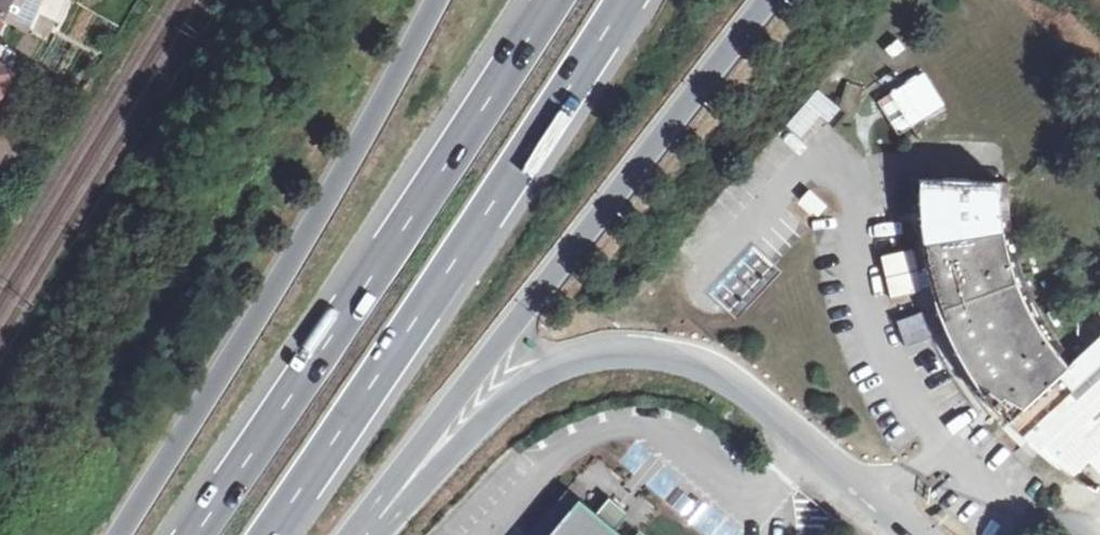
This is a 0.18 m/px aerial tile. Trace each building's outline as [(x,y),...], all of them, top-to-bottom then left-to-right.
[(30,27),(43,0),(0,0),(0,13),(30,27)] [(0,55),(0,103),(21,68),(0,55)] [(923,75),(891,95),(911,127),(944,107),(923,75)] [(891,95),(880,103),(897,130),(904,132),(911,127),(891,95)] [(1076,360),(1055,335),(1046,322),(1036,306),(1028,290),(1022,273),(1017,256),(1013,238),(1010,220),(1009,183),(1000,183),(921,181),(920,229),(925,256),(931,282),(939,308),(950,334),(962,358),(976,381),(982,389),(992,403),(1010,424),(1030,443),(1073,477),(1099,451),(1099,337),(1076,360)] [(895,322),(902,342),(928,333),(920,313),(895,322)] [(537,534),(558,534),(587,502),(574,490),(537,534)] [(587,502),(558,534),(627,534),(587,502)]
